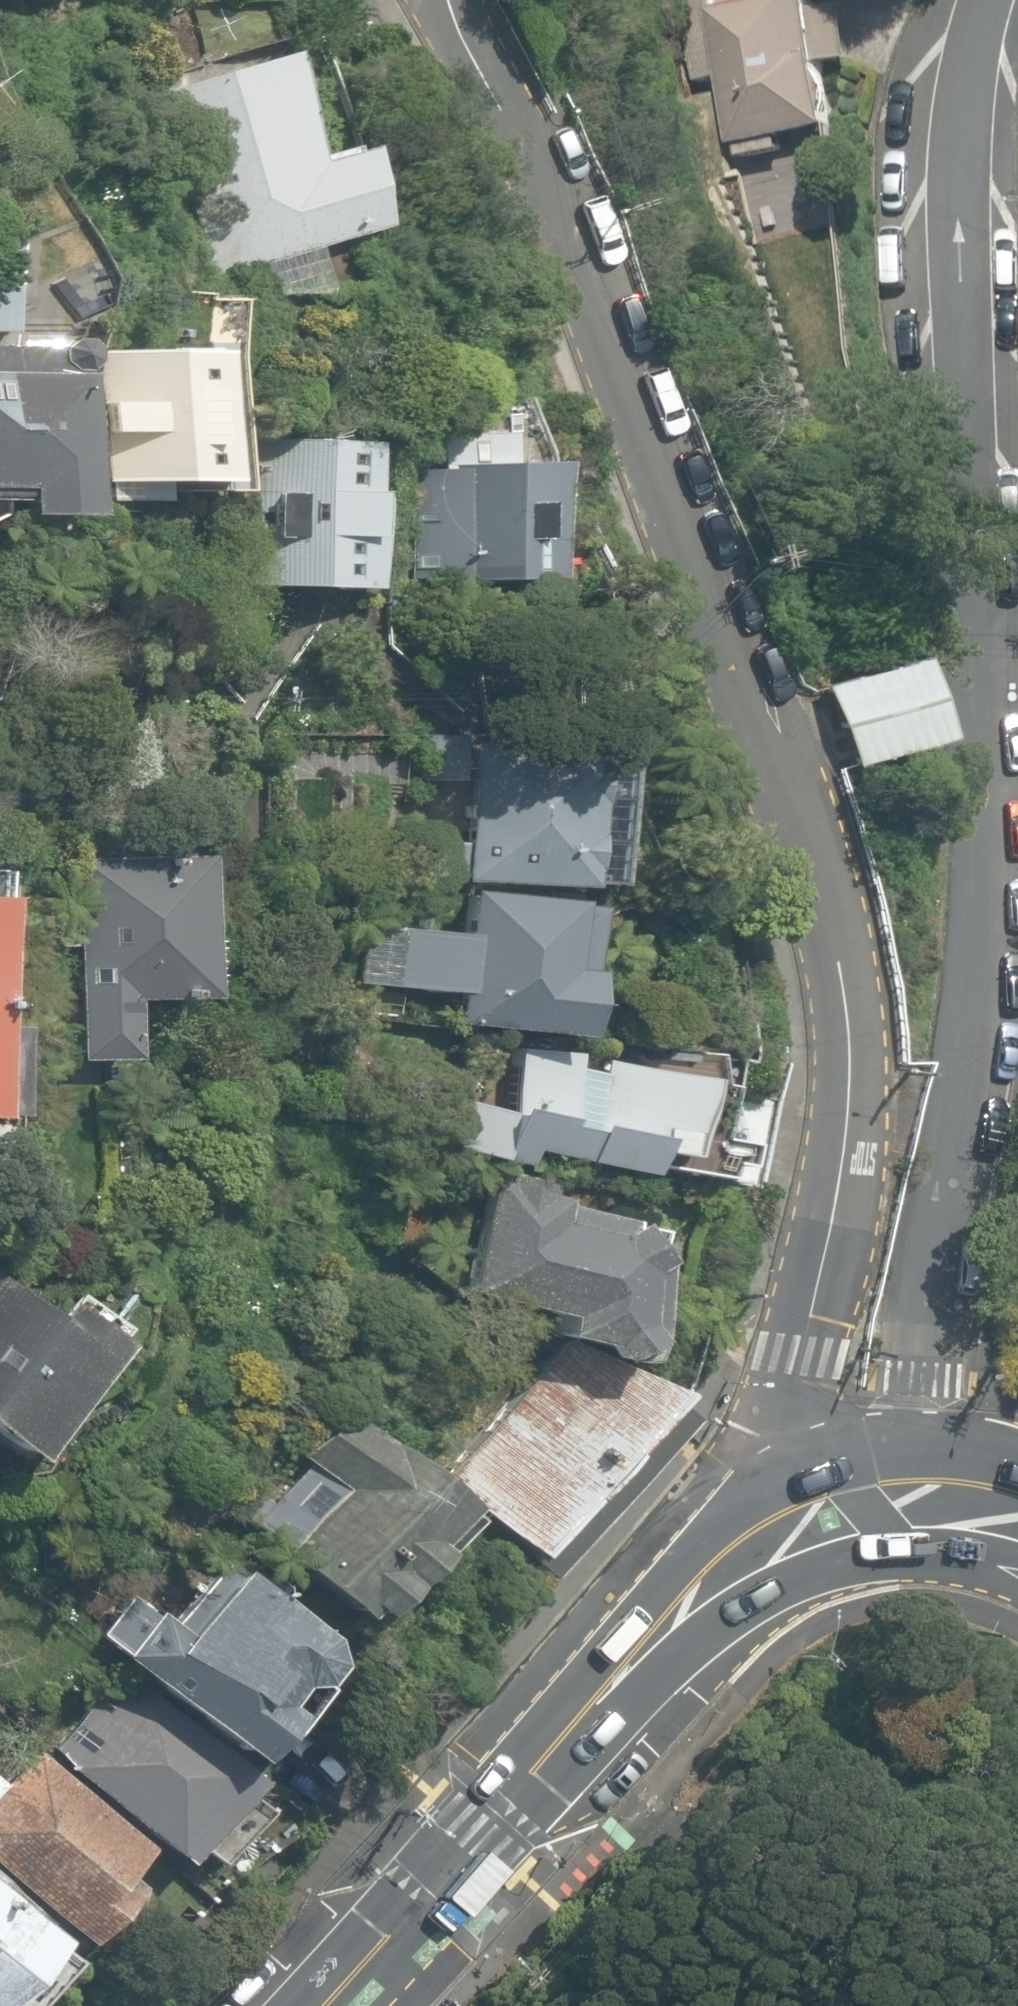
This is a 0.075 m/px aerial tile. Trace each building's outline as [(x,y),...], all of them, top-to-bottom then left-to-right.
[(841,127),(830,62),(853,58),(845,10),(821,14),(819,0),(787,0),(721,11),(719,0),(684,0),(697,83),(722,79),(734,146),(738,145),(741,159),(786,151),(784,137),(841,127)] [(294,142),(265,45),(134,84),(190,267),(234,264),(244,289),(298,282),(287,241),(344,220),(322,138),(294,142)] [(221,350),(98,351),(94,479),(218,481),(221,350)] [(79,515),(83,373),(0,371),(0,498),(16,499),(16,514),(79,515)] [(248,583),(377,584),(382,493),(373,493),(374,441),(253,438),(248,583)] [(408,462),(410,580),(553,576),(550,460),(408,462)] [(904,654),(821,686),(849,766),(932,736),(904,654)] [(617,885),(622,754),(472,742),(468,783),(434,779),(431,838),(421,837),(417,877),(464,882),(587,892),(588,882),(617,885)] [(73,1055),(126,1054),(125,996),(198,995),(195,855),(138,856),(137,844),(74,843),(69,858),(73,1055)] [(567,901),(464,890),(459,931),(365,922),(356,980),(449,990),(447,1022),(576,1041),(585,975),(578,969),(586,907),(567,901)] [(695,1069),(509,1044),(502,1101),(463,1095),(455,1150),(741,1188),(752,1102),(692,1093),(695,1069)] [(551,1316),(547,1333),(637,1353),(669,1213),(495,1173),(467,1297),(551,1316)] [(130,1334),(63,1282),(46,1303),(0,1267),(0,1444),(28,1465),(130,1334)] [(527,1553),(675,1390),(566,1339),(440,1480),(527,1553)] [(449,1505),(333,1407),(237,1521),(354,1619),(449,1505)] [(335,1653),(234,1568),(190,1620),(141,1578),(90,1638),(239,1765),(335,1653)] [(252,1823),(101,1684),(67,1721),(83,1735),(62,1757),(178,1864),(190,1851),(210,1869),(252,1823)] [(69,1927),(75,1932),(85,1941),(154,1864),(31,1754),(4,1783),(0,1779),(0,1867),(69,1927)] [(0,1867),(0,2005),(8,2005),(75,1932),(69,1927),(0,1867)]
